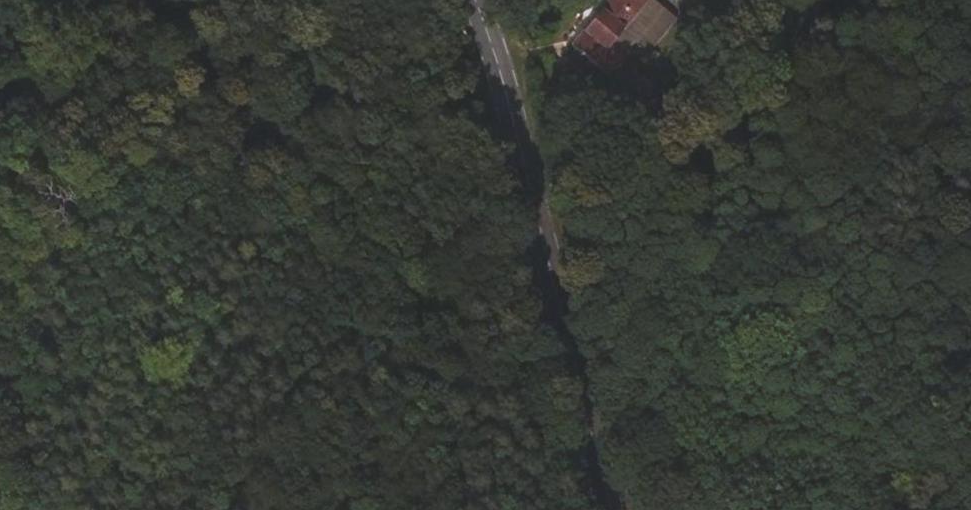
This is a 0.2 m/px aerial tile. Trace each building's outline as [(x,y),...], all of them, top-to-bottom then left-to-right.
[(599,8),(583,28),(605,46),(621,26),(618,24),(638,0),(606,0),(599,8)]
